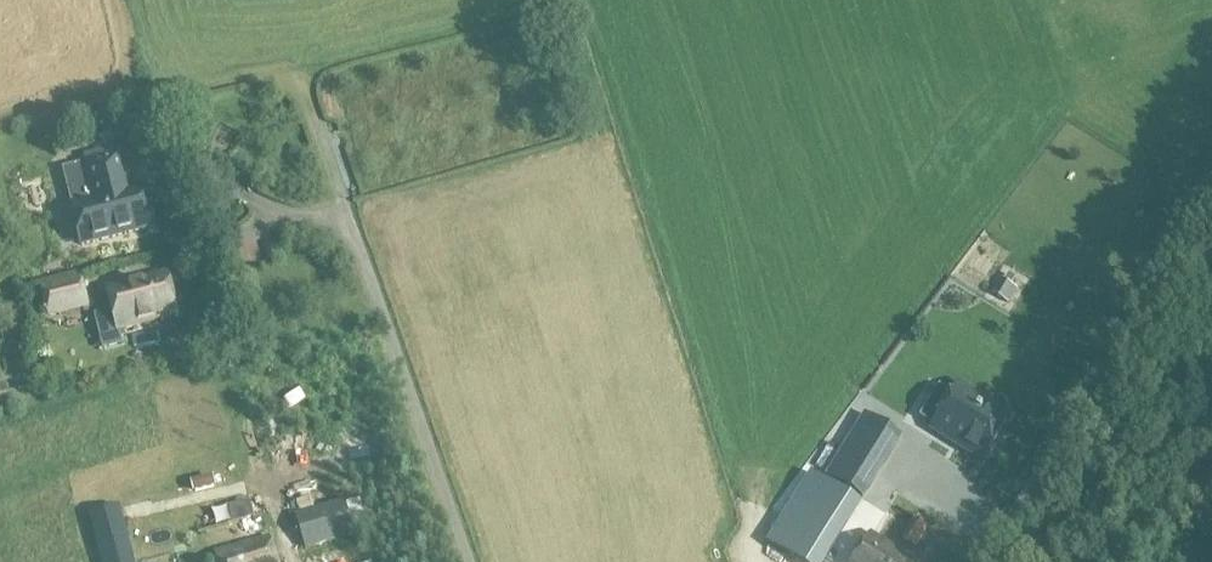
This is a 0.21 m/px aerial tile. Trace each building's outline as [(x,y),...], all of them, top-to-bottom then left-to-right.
[(110,121),(94,125),(97,139),(113,134),(110,121)] [(1159,167),(1169,160),(1155,140),(1145,146),(1159,167)] [(122,153),(86,162),(93,190),(96,189),(99,198),(86,201),(97,241),(155,226),(145,186),(128,191),(126,182),(129,181),(122,153)] [(124,346),(120,329),(178,314),(168,274),(109,289),(114,310),(95,315),(104,351),(124,346)] [(84,278),(44,288),(50,316),(90,306),(84,278)] [(1008,301),(1016,288),(1003,280),(995,293),(1008,301)] [(960,380),(930,428),(983,461),(1013,413),(960,380)] [(865,414),(827,474),(866,498),(904,438),(865,414)] [(286,499),(340,482),(328,443),(274,460),(286,499)] [(862,504),(812,472),(768,541),(800,561),(826,561),(862,504)] [(170,525),(244,514),(238,473),(194,480),(196,500),(167,504),(170,525)] [(345,500),(296,514),(305,549),(355,534),(345,500)] [(89,513),(103,561),(135,561),(120,506),(89,513)] [(913,519),(902,537),(915,545),(926,527),(913,519)] [(856,561),(916,561),(872,535),(856,561)] [(216,551),(219,561),(277,561),(269,536),(216,551)]
